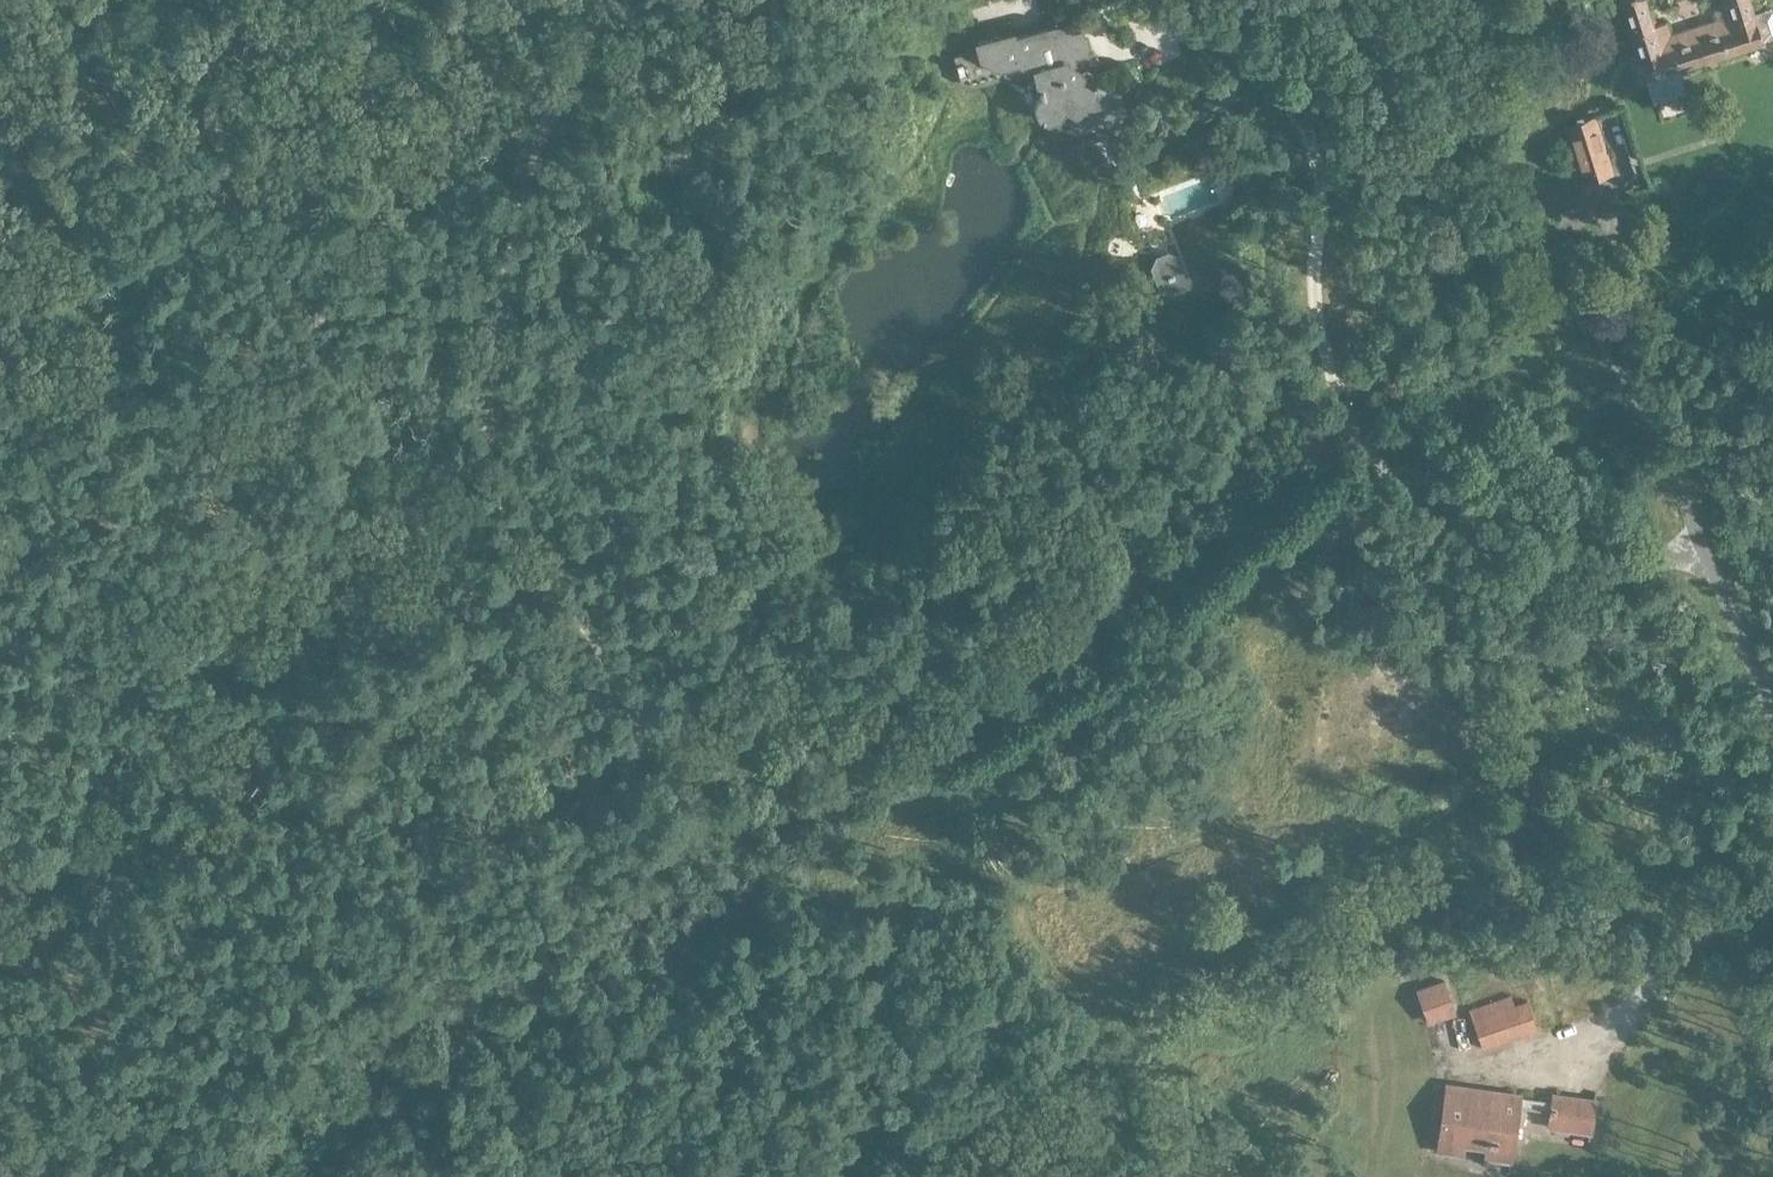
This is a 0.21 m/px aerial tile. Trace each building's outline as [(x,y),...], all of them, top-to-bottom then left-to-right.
[(1629,53),(1638,80),(1644,78),(1653,103),(1686,93),(1678,69),(1763,43),(1762,40),(1772,37),(1772,8),(1754,13),(1750,0),(1723,0),(1724,2),(1711,7),(1715,19),(1670,33),(1666,21),(1654,25),(1646,0),(1619,0),(1636,51),(1629,53)] [(1044,27),(1016,34),(1014,30),(974,41),(976,49),(953,55),(960,81),(971,87),(1008,78),(1011,79),(1033,73),(1039,96),(1034,104),(1036,112),(1037,113),(1036,115),(1048,122),(1059,119),(1065,110),(1085,121),(1124,111),(1119,94),(1078,70),(1074,56),(1084,38),(1063,26),(1060,25),(1056,24),(1054,24),(1044,27)] [(1564,124),(1581,179),(1609,170),(1591,115),(1564,124)] [(1149,267),(1159,291),(1171,296),(1183,291),(1189,278),(1179,256),(1167,250),(1155,255),(1149,267)] [(1415,988),(1428,1023),(1456,1013),(1444,978),(1415,988)] [(1469,1009),(1482,1047),(1538,1028),(1527,999),(1514,1002),(1512,994),(1469,1009)] [(1553,1101),(1521,1095),(1521,1094),(1500,1091),(1499,1096),(1447,1088),(1438,1147),(1464,1151),(1466,1138),(1485,1140),(1483,1158),(1512,1162),(1514,1145),(1519,1106),(1552,1111),(1550,1123),(1592,1128),(1596,1098),(1554,1093),(1553,1101)]
